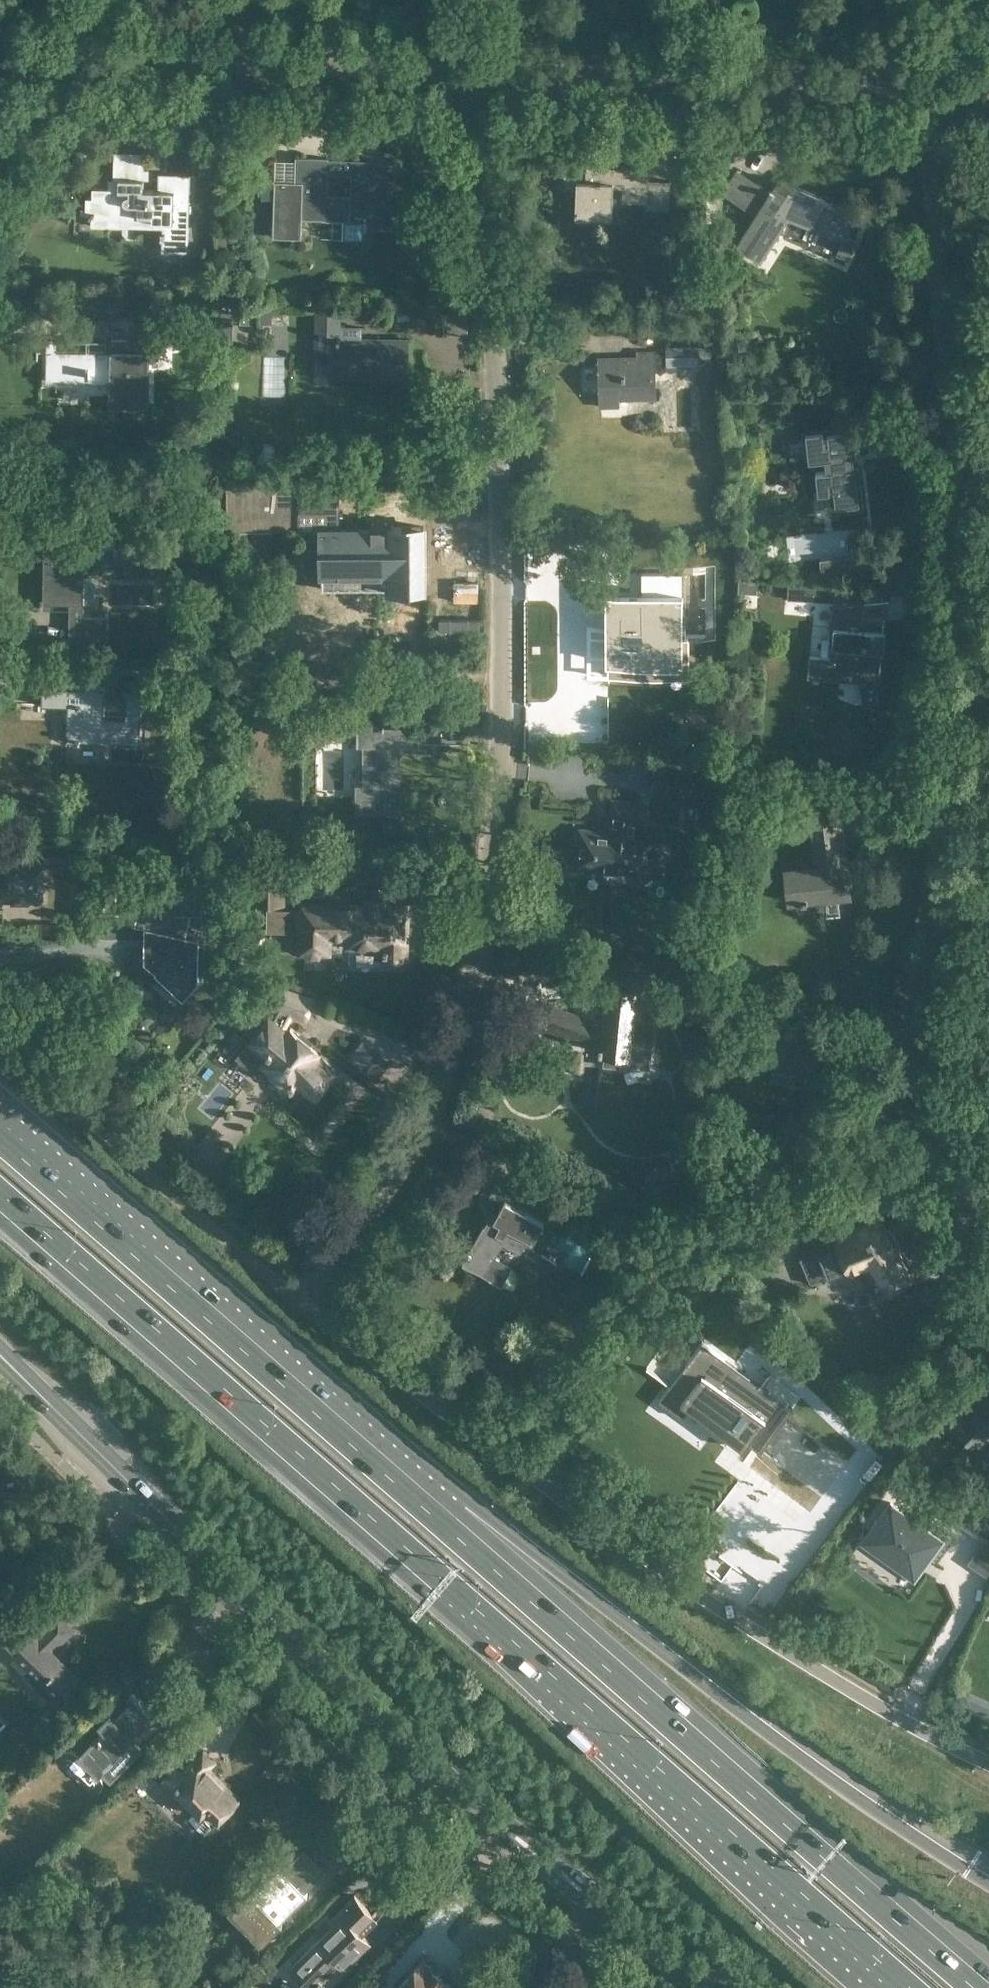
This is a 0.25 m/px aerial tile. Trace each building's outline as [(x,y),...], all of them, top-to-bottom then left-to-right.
[(86,197),(85,214),(89,214),(89,217),(91,217),(91,225),(113,226),(113,220),(138,221),(137,227),(162,227),(162,232),(161,231),(160,239),(162,239),(162,251),(188,252),(190,174),(164,173),(164,181),(158,180),(158,190),(143,190),(143,179),(137,178),(138,168),(144,169),(144,152),(114,151),(113,179),(118,179),(118,189),(92,188),(92,198),(86,197)] [(343,238),(362,239),(363,224),(391,225),(392,188),(396,188),(396,164),(328,161),(328,158),(295,156),(294,181),(274,181),(273,225),(270,225),(270,233),(273,233),(273,236),(301,237),(301,219),(344,220),(343,238)] [(649,180),(649,168),(586,165),(586,169),(564,168),(563,189),(576,189),(575,217),(612,218),(613,187),(622,187),(622,196),(647,197),(646,207),(669,208),(670,180),(649,180)] [(772,189),(770,187),(768,190),(737,170),(723,193),(743,206),(746,202),(759,210),(737,244),(760,258),(789,212),(829,230),(828,234),(842,240),(855,212),(779,179),(772,189)] [(339,326),(340,306),(316,306),(315,358),(329,359),(328,376),(361,376),(361,370),(371,370),(371,377),(407,377),(407,339),(361,338),(361,326),(339,326)] [(166,316),(129,315),(129,339),(113,339),(111,339),(111,352),(56,350),(56,381),(89,382),(89,376),(111,376),(111,396),(109,396),(109,405),(135,406),(135,405),(149,405),(150,353),(166,353),(166,316)] [(195,348),(195,326),(173,326),(173,347),(195,348)] [(698,364),(697,345),(666,346),(667,365),(698,364)] [(630,357),(599,358),(600,396),(600,405),(617,405),(616,396),(638,396),(638,397),(655,396),(654,352),(636,352),(636,360),(630,360),(630,357)] [(831,426),(802,429),(805,456),(808,456),(809,460),(825,458),(827,470),(816,471),(818,493),(829,492),(831,513),(864,509),(859,466),(854,466),(853,455),(860,454),(858,432),(854,433),(854,429),(831,432),(831,426)] [(334,487),(226,487),(226,532),(314,531),(313,498),(334,498),(334,487)] [(327,525),(321,525),(321,571),(321,574),(321,575),(321,579),(321,583),(322,584),(322,585),(323,586),(324,587),(325,588),(326,588),(327,588),(330,589),(335,589),(335,588),(424,588),(423,526),(391,527),(391,529),(387,529),(387,527),(372,527),(372,529),(330,529),(330,528),(330,527),(329,526),(328,526),(328,525),(327,525)] [(43,602),(69,603),(69,642),(104,643),(105,617),(83,617),(83,575),(89,575),(89,566),(137,566),(137,575),(164,576),(164,552),(155,552),(156,544),(84,543),(44,542),(43,602)] [(608,595),(608,674),(688,674),(688,634),(699,634),(699,640),(716,639),(715,564),(699,564),(699,570),(682,570),(682,568),(643,568),(643,595),(608,595)] [(756,597),(757,580),(738,579),(737,596),(756,597)] [(848,605),(850,585),(788,582),(787,598),(836,601),(836,606),(832,606),(829,638),(821,637),(820,657),(809,656),(807,678),(878,684),(883,632),(866,631),(865,632),(856,631),(858,604),(848,605)] [(125,716),(104,716),(105,686),(42,684),(41,704),(67,705),(66,739),(124,741),(124,744),(140,744),(142,693),(125,692),(125,716)] [(196,690),(196,698),(208,698),(208,690),(196,690)] [(215,718),(206,718),(206,727),(215,727),(215,718)] [(357,725),(357,744),(364,744),(364,785),(356,785),(356,812),(399,812),(399,754),(396,754),(396,744),(419,744),(419,725),(357,725)] [(719,777),(656,770),(654,790),(717,797),(719,777)] [(853,795),(849,807),(862,812),(866,800),(853,795)] [(576,866),(604,869),(604,873),(605,876),(608,879),(612,879),(616,877),(618,875),(619,871),(634,872),(638,835),(635,835),(639,803),(612,800),(609,835),(601,834),(601,831),(580,829),(576,866)] [(817,871),(786,874),(788,900),(801,898),(801,900),(807,900),(807,897),(819,896),(821,914),(839,912),(837,894),(850,893),(847,868),(844,868),(839,818),(834,819),(833,813),(816,814),(817,820),(814,821),(817,852),(815,852),(817,871)] [(42,898),(43,861),(73,862),(74,846),(43,845),(42,862),(30,862),(30,860),(22,860),(22,862),(8,862),(0,861),(0,872),(0,876),(0,898),(42,898)] [(256,857),(255,902),(283,903),(284,857),(256,857)] [(116,883),(116,911),(116,912),(137,913),(134,925),(150,929),(148,940),(144,940),(144,962),(186,996),(198,982),(199,938),(186,936),(191,914),(204,914),(204,884),(116,883)] [(278,910),(278,930),(300,930),(301,931),(300,952),(306,952),(311,955),(318,955),(323,952),(329,952),(329,937),(347,938),(347,946),(347,966),(367,967),(368,946),(368,944),(384,944),(384,954),(386,960),(391,964),(398,965),(404,961),(406,954),(407,906),(301,904),(301,910),(278,910)] [(253,928),(253,953),(261,953),(262,928),(253,928)] [(272,1017),(269,1015),(251,1038),(270,1053),(263,1062),(269,1067),(270,1070),(272,1073),(278,1078),(281,1079),(284,1079),(291,1085),(298,1076),(316,1092),(335,1069),(316,1053),(319,1050),(291,1027),(288,1030),(284,1027),(291,1012),(305,1017),(312,999),(280,988),(274,1007),(277,1008),(272,1017)] [(553,1007),(546,1027),(587,1042),(599,1043),(599,1050),(601,1050),(601,1052),(603,1052),(601,1065),(629,1067),(630,1059),(650,1061),(651,1049),(646,1048),(648,1028),(633,1026),(634,1006),(642,1007),(644,991),(621,989),(608,988),(605,1012),(602,1011),(597,1023),(553,1007)] [(483,1225),(462,1264),(472,1270),(473,1269),(485,1276),(502,1285),(514,1264),(497,1255),(493,1253),(500,1241),(553,1270),(557,1264),(527,1248),(531,1241),(533,1242),(544,1221),(504,1200),(493,1220),(489,1218),(484,1225),(483,1225)] [(882,1226),(875,1216),(852,1231),(855,1236),(800,1257),(810,1283),(859,1264),(877,1292),(887,1285),(889,1289),(913,1274),(896,1248),(898,1247),(884,1225),(882,1226)] [(699,1328),(665,1378),(688,1394),(691,1390),(761,1438),(792,1393),(699,1328)] [(966,1414),(951,1400),(935,1416),(952,1433),(956,1429),(977,1449),(978,1447),(979,1448),(988,1438),(988,1436),(988,1390),(980,1399),(981,1401),(977,1406),(975,1405),(966,1414)] [(879,1495),(865,1515),(876,1523),(868,1535),(882,1545),(878,1551),(900,1568),(905,1561),(912,1565),(914,1562),(917,1564),(923,1556),(927,1559),(940,1540),(890,1504),(879,1495)] [(54,1701),(77,1678),(51,1651),(73,1629),(59,1615),(36,1637),(34,1635),(25,1644),(5,1624),(0,1629),(0,1653),(9,1662),(12,1659),(54,1701)] [(100,1772),(155,1717),(136,1698),(115,1719),(110,1714),(101,1723),(106,1729),(81,1754),(100,1772)] [(237,1802),(206,1771),(213,1764),(202,1753),(180,1774),(174,1768),(164,1778),(198,1813),(190,1820),(204,1834),(237,1802)] [(131,1765),(120,1777),(129,1786),(141,1775),(131,1765)] [(329,1868),(307,1845),(284,1867),(281,1864),(253,1891),(250,1888),(228,1909),(262,1944),(284,1923),(280,1919),(309,1892),(307,1890),(329,1868)] [(371,1941),(363,1932),(378,1917),(355,1894),(331,1918),(335,1922),(291,1964),(315,1987),(322,1987),(371,1941)] [(396,1987),(459,1987),(425,1957),(396,1987)]
